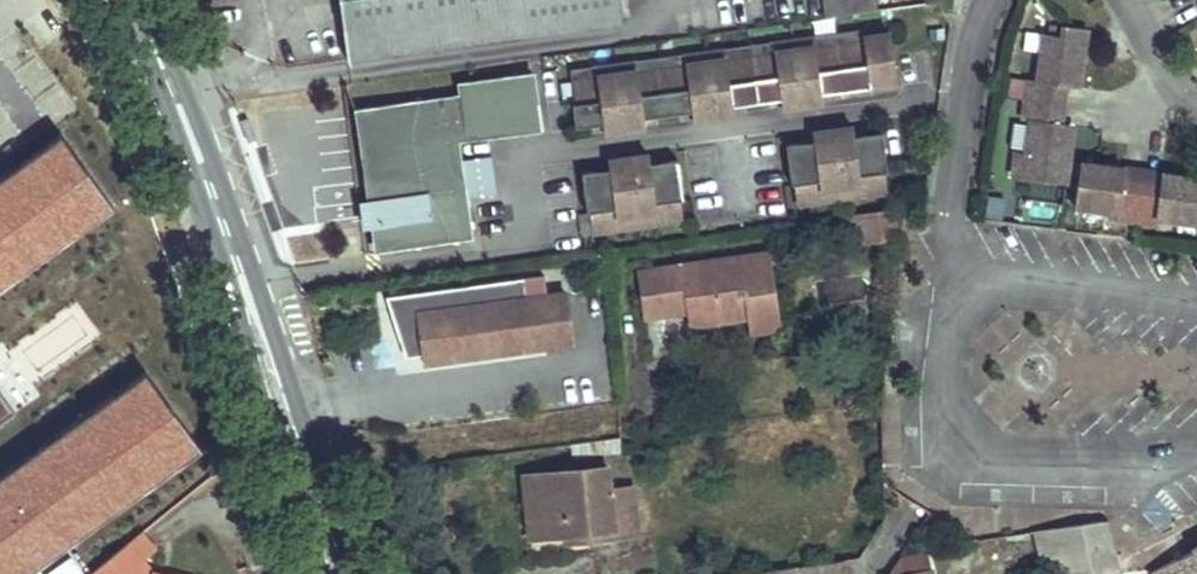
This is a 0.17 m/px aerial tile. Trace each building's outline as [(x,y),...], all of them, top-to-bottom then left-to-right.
[(348,55),(477,38),(622,20),(620,0),(341,0),(348,55)] [(929,0),(823,0),(825,17),(929,3),(929,0)] [(1081,72),(1087,29),(1064,26),(1062,36),(1044,34),(1037,82),(1066,86),(1072,87),(1074,71),(1081,72)] [(839,34),(840,43),(865,40),(864,37),(863,31),(839,34)] [(864,37),(865,40),(840,43),(847,90),(860,88),(860,86),(871,84),(898,81),(891,33),(864,37)] [(816,46),(840,43),(839,34),(815,38),(816,46)] [(815,38),(795,41),(803,104),(824,102),(822,91),(833,90),(833,91),(847,90),(840,43),(816,46),(815,38)] [(803,104),(795,41),(774,43),(775,52),(751,55),(757,102),(771,99),(771,98),(781,97),(783,107),(803,104)] [(750,47),(751,55),(775,52),(774,43),(750,47)] [(727,58),(751,55),(750,47),(726,50),(727,58)] [(726,50),(705,53),(714,116),(734,114),(733,103),(744,101),(744,104),(757,102),(751,55),(727,58),(726,50)] [(714,116),(705,53),(685,56),(686,64),(662,67),(668,114),(682,112),(682,110),(692,109),(694,119),(714,116)] [(661,59),(662,67),(686,64),(685,56),(661,59)] [(638,71),(662,67),(661,59),(637,62),(638,71)] [(637,62),(616,65),(625,129),(645,126),(644,115),(655,114),(655,116),(668,114),(662,67),(638,71),(637,62)] [(572,79),(575,103),(573,104),(576,127),(593,124),(593,122),(603,121),(605,131),(625,129),(616,65),(596,68),(597,76),(572,79)] [(571,71),(572,79),(597,76),(596,68),(571,71)] [(1074,71),(1072,87),(1079,88),(1081,72),(1074,71)] [(540,127),(532,73),(479,80),(486,134),(540,127)] [(457,138),(486,134),(479,80),(458,83),(459,95),(464,127),(446,129),(449,146),(453,145),(457,175),(453,176),(458,212),(467,211),(468,198),(463,160),(457,138)] [(1066,86),(1037,82),(1028,81),(1025,99),(1064,105),(1066,86)] [(861,96),(872,95),(871,84),(860,86),(860,88),(861,96)] [(822,91),(824,102),(834,100),(833,91),(833,90),(822,91)] [(446,129),(464,127),(459,95),(355,109),(365,138),(391,134),(400,198),(403,218),(395,219),(405,249),(471,239),(467,211),(458,212),(453,176),(457,175),(453,145),(449,146),(446,129)] [(772,109),(783,107),(781,97),(771,98),(771,99),(772,109)] [(1026,153),(1017,152),(1013,177),(1066,184),(1072,138),(1064,137),(1066,124),(1061,123),(1064,105),(1025,99),(1022,119),(1031,120),(1026,153)] [(733,103),(734,114),(745,112),(744,104),(744,101),(733,103)] [(391,134),(365,138),(355,109),(375,253),(405,249),(395,219),(392,199),(400,198),(391,134)] [(683,121),(694,119),(692,109),(682,110),(682,112),(683,121)] [(644,115),(645,126),(656,124),(655,116),(655,114),(644,115)] [(248,142),(256,139),(248,119),(241,122),(248,142)] [(593,122),(593,124),(594,133),(605,131),(603,121),(593,122)] [(1073,125),(1066,124),(1064,137),(1072,138),(1073,125)] [(865,126),(854,128),(855,138),(866,137),(866,135),(865,126)] [(854,128),(834,131),(843,198),(863,195),(862,185),(887,181),(886,173),(888,172),(883,133),(866,135),(866,137),(855,138),(854,128)] [(843,198),(834,131),(813,133),(815,144),(804,145),(803,144),(787,146),(792,186),(795,185),(796,194),(821,190),(822,201),(843,198)] [(815,144),(813,133),(802,135),(803,144),(804,145),(815,144)] [(113,209),(62,139),(0,183),(0,290),(113,209)] [(660,154),(649,156),(651,166),(662,164),(661,163),(660,154)] [(468,198),(497,194),(491,156),(463,160),(468,198)] [(649,156),(629,158),(638,226),(659,223),(657,212),(682,209),(681,201),(684,200),(678,161),(661,163),(662,164),(651,166),(649,156)] [(638,226),(629,158),(609,161),(610,172),(599,173),(599,171),(582,174),(588,213),(590,213),(591,221),(617,218),(618,229),(638,226)] [(610,172),(609,161),(598,163),(599,171),(599,173),(610,172)] [(1105,166),(1080,163),(1074,207),(1117,213),(1116,219),(1136,221),(1141,183),(1123,181),(1123,176),(1104,174),(1105,166)] [(1141,183),(1143,171),(1105,166),(1104,174),(1123,176),(1123,181),(1141,183)] [(1181,177),(1143,171),(1141,183),(1160,186),(1160,181),(1180,184),(1181,177)] [(1157,218),(1196,223),(1196,179),(1181,177),(1180,184),(1160,181),(1160,186),(1141,183),(1136,221),(1156,224),(1157,218)] [(862,185),(863,195),(888,192),(887,181),(862,185)] [(797,204),(822,201),(821,190),(796,194),(797,204)] [(403,218),(400,198),(392,199),(395,219),(403,218)] [(889,241),(900,239),(903,207),(884,210),(889,241)] [(657,212),(659,223),(684,220),(682,209),(657,212)] [(851,215),(856,246),(889,241),(884,210),(851,215)] [(593,232),(618,229),(617,218),(591,221),(593,232)] [(781,328),(771,254),(638,273),(644,317),(666,314),(663,288),(683,285),(687,311),(689,325),(747,317),(749,332),(781,328)] [(528,298),(525,278),(387,297),(394,318),(403,317),(406,349),(423,347),(424,355),(425,364),(572,344),(565,293),(528,298)] [(666,314),(687,311),(683,285),(663,288),(666,314)] [(406,349),(403,317),(394,318),(406,358),(424,355),(423,347),(406,349)] [(200,450),(146,376),(2,479),(0,477),(0,573),(28,573),(200,450)] [(13,414),(0,396),(0,424),(13,414)] [(618,438),(572,444),(574,459),(620,452),(618,438)] [(610,491),(607,468),(525,476),(527,501),(535,500),(538,537),(588,532),(589,540),(637,535),(633,488),(610,491)] [(114,513),(130,538),(172,512),(157,487),(114,513)] [(535,500),(527,501),(531,538),(538,537),(535,500)] [(1035,531),(1043,560),(1060,555),(1065,573),(1121,573),(1108,520),(1035,531)] [(566,542),(589,540),(588,532),(566,534),(566,542)] [(90,573),(153,573),(143,561),(156,551),(141,533),(90,573)] [(1145,571),(1147,573),(1196,573),(1196,542),(1145,571)] [(928,553),(899,559),(889,573),(932,573),(928,553)] [(846,570),(844,560),(752,573),(844,573),(843,571),(846,570)]
